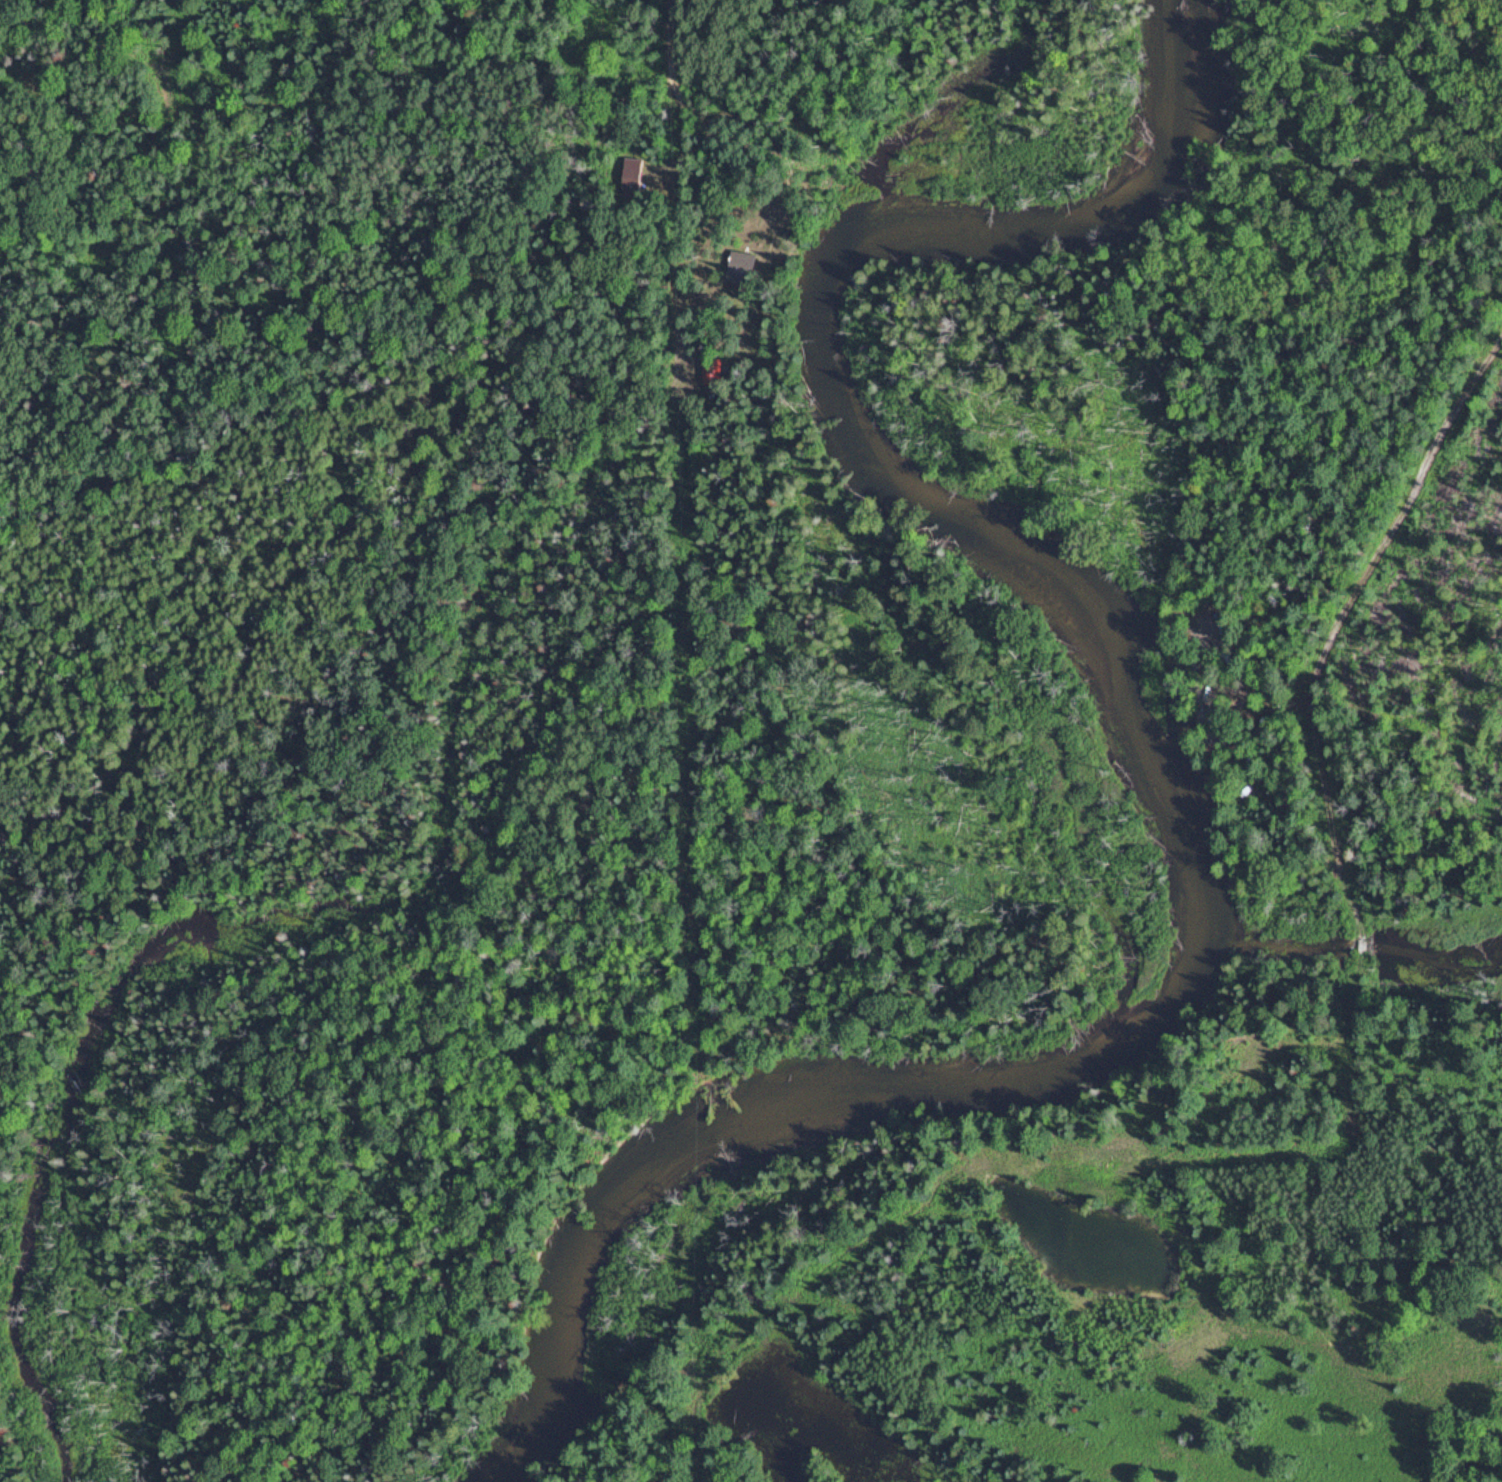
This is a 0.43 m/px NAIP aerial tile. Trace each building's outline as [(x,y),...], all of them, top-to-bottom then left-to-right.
[(625,196),(644,196),(644,158),(625,158),(625,196)] [(727,281),(754,286),(759,254),(733,250),(727,281)] [(723,392),(723,359),(705,359),(705,392),(723,392)]
